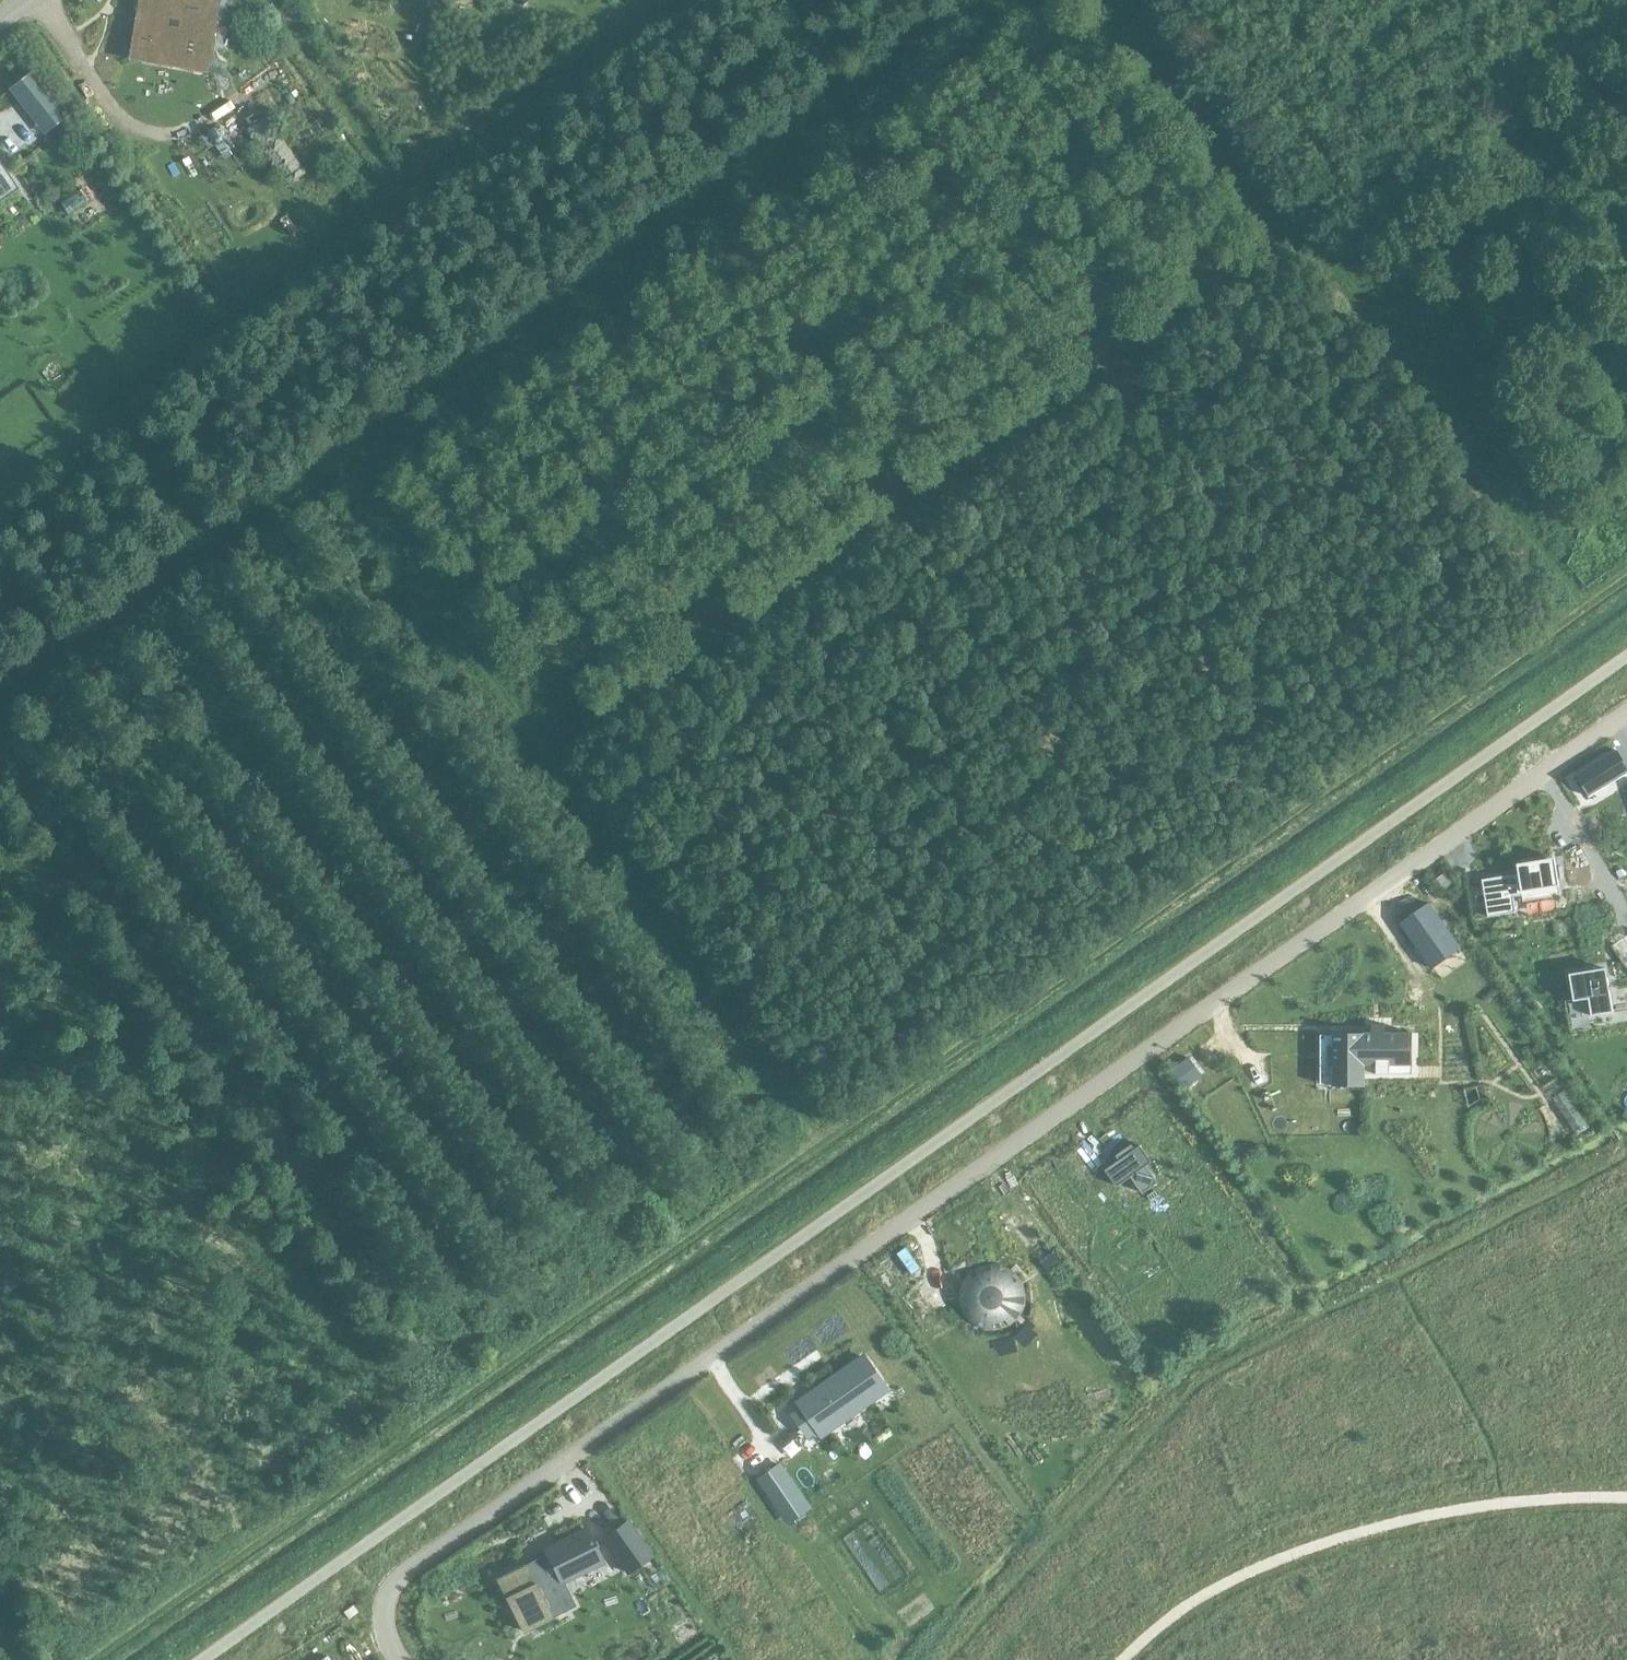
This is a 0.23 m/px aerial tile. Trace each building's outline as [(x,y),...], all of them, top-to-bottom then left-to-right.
[(218,0),(140,0),(131,55),(206,68),(218,0)] [(0,79),(0,85),(15,106),(36,91),(18,66),(0,79)] [(240,146),(284,194),(301,179),(256,131),(240,146)] [(19,189),(0,163),(0,203),(19,189)] [(1576,775),(1589,795),(1626,772),(1626,766),(1616,749),(1576,775)] [(1520,888),(1557,882),(1551,849),(1551,845),(1535,847),(1513,851),(1515,861),(1478,867),(1484,904),(1512,899),(1510,883),(1519,882),(1520,888)] [(1429,903),(1401,923),(1432,968),(1461,948),(1429,903)] [(1570,988),(1586,986),(1588,1002),(1609,999),(1602,956),(1566,961),(1570,988)] [(1365,1086),(1365,1065),(1377,1065),(1377,1066),(1390,1066),(1390,1065),(1406,1065),(1406,1034),(1415,1034),(1415,1033),(1386,1033),(1386,1025),(1372,1025),(1372,1033),(1333,1033),(1333,1046),(1329,1046),(1329,1065),(1333,1065),(1333,1086),(1335,1086),(1335,1077),(1364,1077),(1364,1086),(1365,1086)] [(1185,1087),(1202,1075),(1190,1058),(1172,1070),(1185,1087)] [(1159,1182),(1147,1165),(1152,1161),(1141,1145),(1136,1149),(1132,1144),(1117,1155),(1120,1160),(1107,1170),(1118,1185),(1131,1176),(1143,1193),(1159,1182)] [(960,1295),(960,1297),(960,1298),(960,1300),(960,1302),(961,1303),(961,1305),(961,1307),(962,1308),(962,1310),(963,1311),(964,1313),(965,1314),(966,1315),(967,1317),(968,1318),(969,1319),(970,1320),(971,1322),(972,1323),(974,1324),(975,1325),(976,1325),(978,1326),(979,1327),(981,1328),(982,1328),(984,1329),(985,1329),(987,1330),(989,1330),(990,1330),(992,1330),(994,1330),(995,1330),(997,1330),(999,1330),(1000,1329),(1002,1329),(1003,1329),(1005,1328),(1006,1327),(1008,1327),(1009,1326),(1011,1325),(1012,1324),(1014,1323),(1015,1322),(1016,1321),(1017,1320),(1018,1319),(1019,1317),(1020,1316),(1021,1315),(1022,1313),(1023,1312),(1024,1310),(1024,1309),(1025,1307),(1025,1306),(1026,1304),(1026,1302),(1026,1301),(1026,1299),(1027,1298),(1027,1296),(1026,1294),(1026,1293),(1026,1291),(1026,1289),(1025,1288),(1025,1286),(1024,1285),(1024,1283),(1023,1282),(1022,1280),(1021,1279),(1020,1277),(1019,1276),(1018,1275),(1017,1274),(1016,1272),(1015,1271),(1014,1270),(1012,1269),(1011,1268),(1009,1268),(1008,1267),(1006,1266),(1005,1266),(1003,1265),(1002,1265),(1000,1264),(999,1264),(997,1264),(995,1263),(994,1263),(992,1263),(990,1264),(989,1264),(987,1264),(985,1264),(984,1265),(982,1265),(981,1266),(979,1266),(978,1267),(976,1268),(975,1269),(974,1270),(972,1271),(971,1272),(970,1273),(969,1274),(968,1275),(967,1277),(966,1278),(965,1279),(964,1281),(963,1282),(962,1284),(962,1285),(961,1287),(961,1289),(961,1290),(960,1292),(960,1293),(960,1295)] [(800,1402),(823,1434),(887,1389),(865,1357),(800,1402)] [(783,1463),(760,1478),(791,1522),(813,1507),(783,1463)] [(627,1521),(604,1538),(630,1575),(653,1559),(627,1521)] [(535,1561),(497,1579),(522,1630),(573,1605),(558,1576),(599,1555),(586,1529),(544,1550),(548,1558),(537,1564),(535,1561)]
